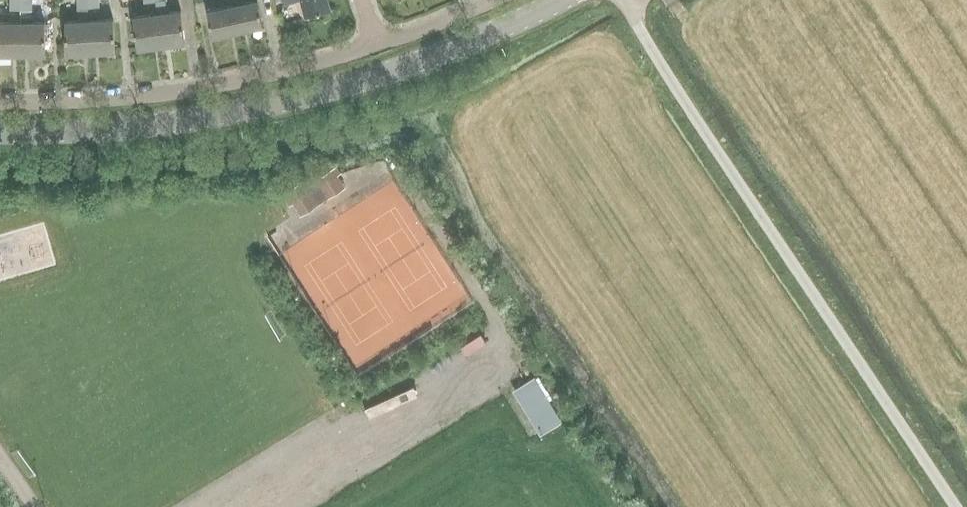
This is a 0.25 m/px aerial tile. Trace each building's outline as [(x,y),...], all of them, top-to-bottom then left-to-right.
[(21,0),(10,0),(10,9),(21,9),(21,0)] [(31,9),(31,0),(21,0),(21,9),(31,9)] [(161,45),(185,42),(181,10),(168,12),(166,0),(162,0),(155,1),(161,45)] [(238,30),(232,5),(233,5),(232,0),(219,0),(221,7),(207,10),(213,36),(238,30)] [(238,30),(263,25),(257,0),(254,0),(243,2),(243,0),(232,0),(233,5),(232,5),(238,30)] [(327,0),(300,0),(305,16),(330,8),(327,0)] [(137,49),(161,45),(155,1),(145,2),(147,14),(133,16),(137,49)] [(91,52),(89,19),(89,7),(78,8),(79,20),(65,21),(66,53),(91,52)] [(21,22),(21,54),(45,54),(45,21),(31,21),(31,9),(21,9),(21,22)] [(89,19),(91,52),(115,51),(113,18),(89,19)] [(21,54),(21,22),(0,22),(0,54),(21,54)] [(343,183),(337,174),(340,172),(336,165),(316,178),(312,173),(282,193),(290,205),(293,203),(299,211),(316,200),(315,200),(325,193),(326,194),(343,183)] [(536,376),(516,388),(542,431),(562,419),(536,376)]
